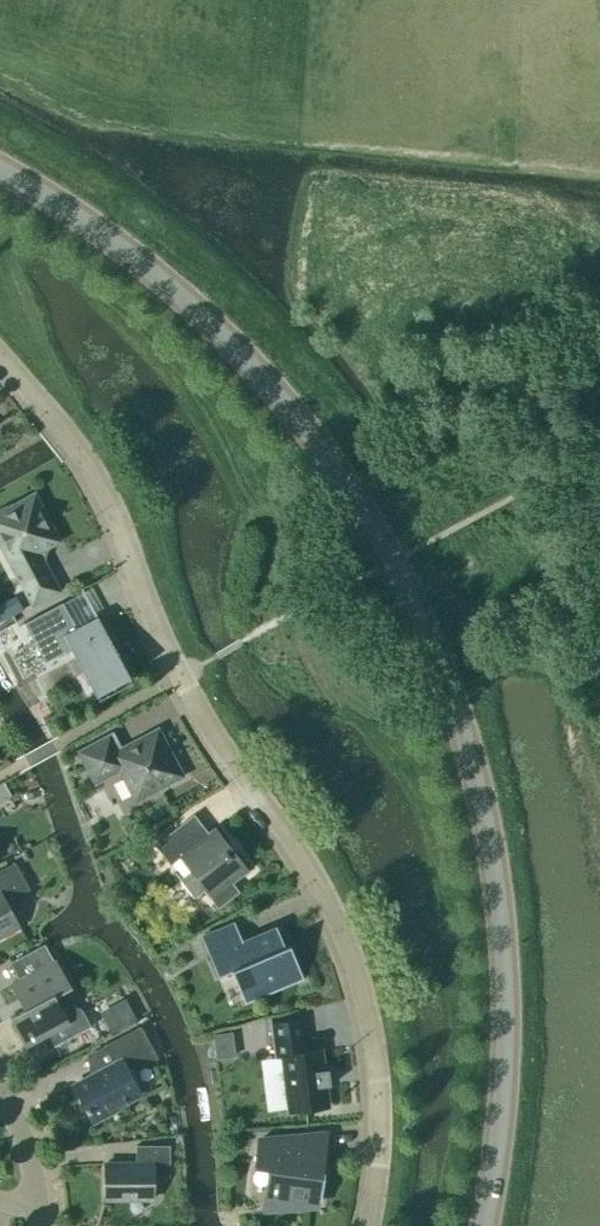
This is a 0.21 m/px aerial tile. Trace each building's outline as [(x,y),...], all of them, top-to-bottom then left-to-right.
[(34,498),(8,511),(6,508),(0,512),(0,537),(17,570),(13,572),(31,605),(57,592),(41,558),(44,550),(56,540),(34,498)] [(96,583),(83,591),(95,610),(108,602),(96,583)] [(76,628),(63,603),(24,624),(45,663),(71,649),(95,696),(129,678),(107,635),(97,617),(76,628)] [(20,636),(14,624),(1,631),(7,642),(20,636)] [(182,776),(158,730),(118,751),(110,736),(79,752),(95,783),(120,770),(136,801),(182,776)] [(0,784),(0,802),(11,796),(3,782),(0,784)] [(209,833),(194,815),(155,845),(170,866),(180,858),(185,865),(174,873),(195,899),(206,891),(220,908),(240,892),(232,883),(249,870),(216,828),(209,833)] [(15,863),(0,871),(0,937),(19,926),(6,903),(30,890),(15,863)] [(243,942),(235,923),(201,937),(218,978),(231,972),(243,1000),(302,976),(289,945),(285,947),(277,927),(243,942)] [(56,961),(53,962),(44,945),(10,963),(19,980),(11,985),(25,1011),(10,1018),(26,1046),(47,1035),(54,1047),(90,1028),(80,1011),(71,1008),(62,1013),(54,997),(70,988),(56,961)] [(136,1020),(124,999),(105,1009),(108,1014),(102,1017),(111,1033),(136,1020)] [(329,1107),(321,1050),(304,1053),(300,1021),(270,1025),(275,1058),(282,1057),(289,1112),(329,1107)] [(157,1058),(141,1027),(104,1046),(114,1065),(73,1086),(93,1124),(119,1110),(117,1107),(141,1095),(129,1074),(157,1058)] [(240,1056),(237,1034),(213,1037),(216,1059),(240,1056)] [(322,1172),(319,1136),(259,1140),(256,1164),(270,1167),(265,1210),(308,1206),(309,1200),(320,1201),(324,1173),(322,1172)] [(136,1146),(136,1164),(105,1165),(105,1200),(153,1200),(153,1176),(170,1176),(170,1146),(136,1146)]
